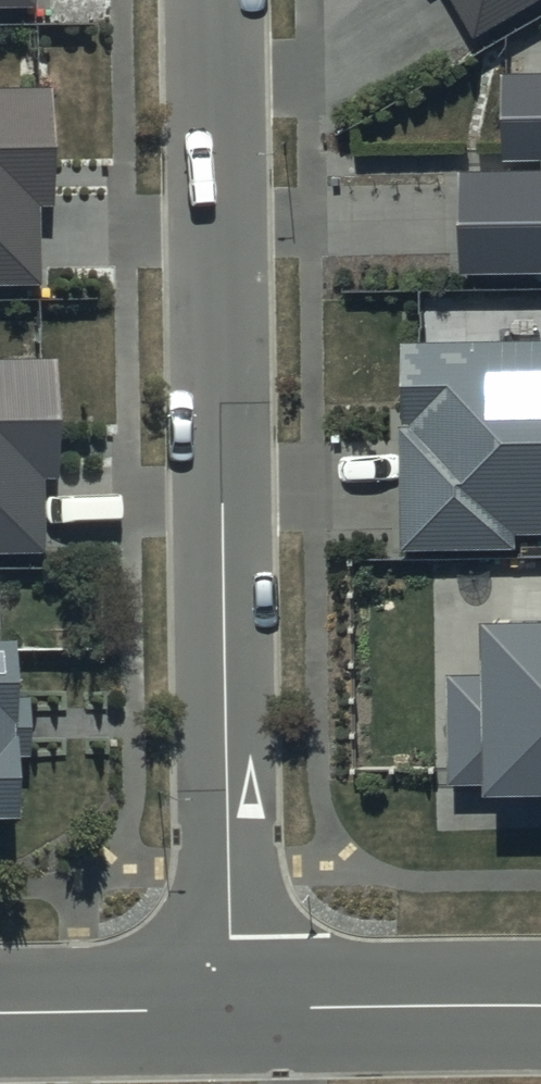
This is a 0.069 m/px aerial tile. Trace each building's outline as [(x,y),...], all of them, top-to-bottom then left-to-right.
[(473,37),(536,0),(451,0),(473,37)] [(499,75),(501,160),(540,159),(540,74),(499,75)] [(0,86),(0,287),(43,287),(42,208),(57,208),(56,86),(0,86)] [(460,171),(462,272),(540,270),(540,169),(460,171)] [(397,343),(400,551),(514,549),(514,533),(540,533),(540,340),(397,343)] [(0,360),(0,553),(47,553),(46,480),(60,480),(58,359),(0,360)] [(480,624),(481,672),(445,673),(448,786),(483,785),(483,799),(540,797),(540,622),(480,624)] [(0,639),(0,820),(22,820),(22,761),(36,761),(35,696),(19,697),(18,639),(0,639)]
